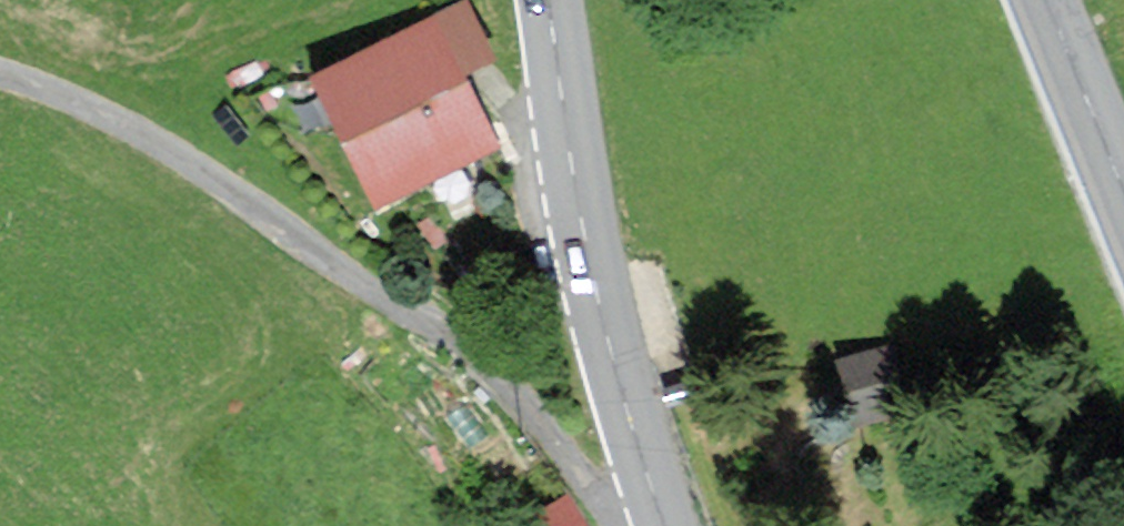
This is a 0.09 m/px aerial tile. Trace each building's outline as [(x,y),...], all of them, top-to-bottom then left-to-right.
[(430,25),(317,80),(378,203),(491,149),(430,25)] [(553,525),(585,525),(572,495),(544,506),(553,525)]
